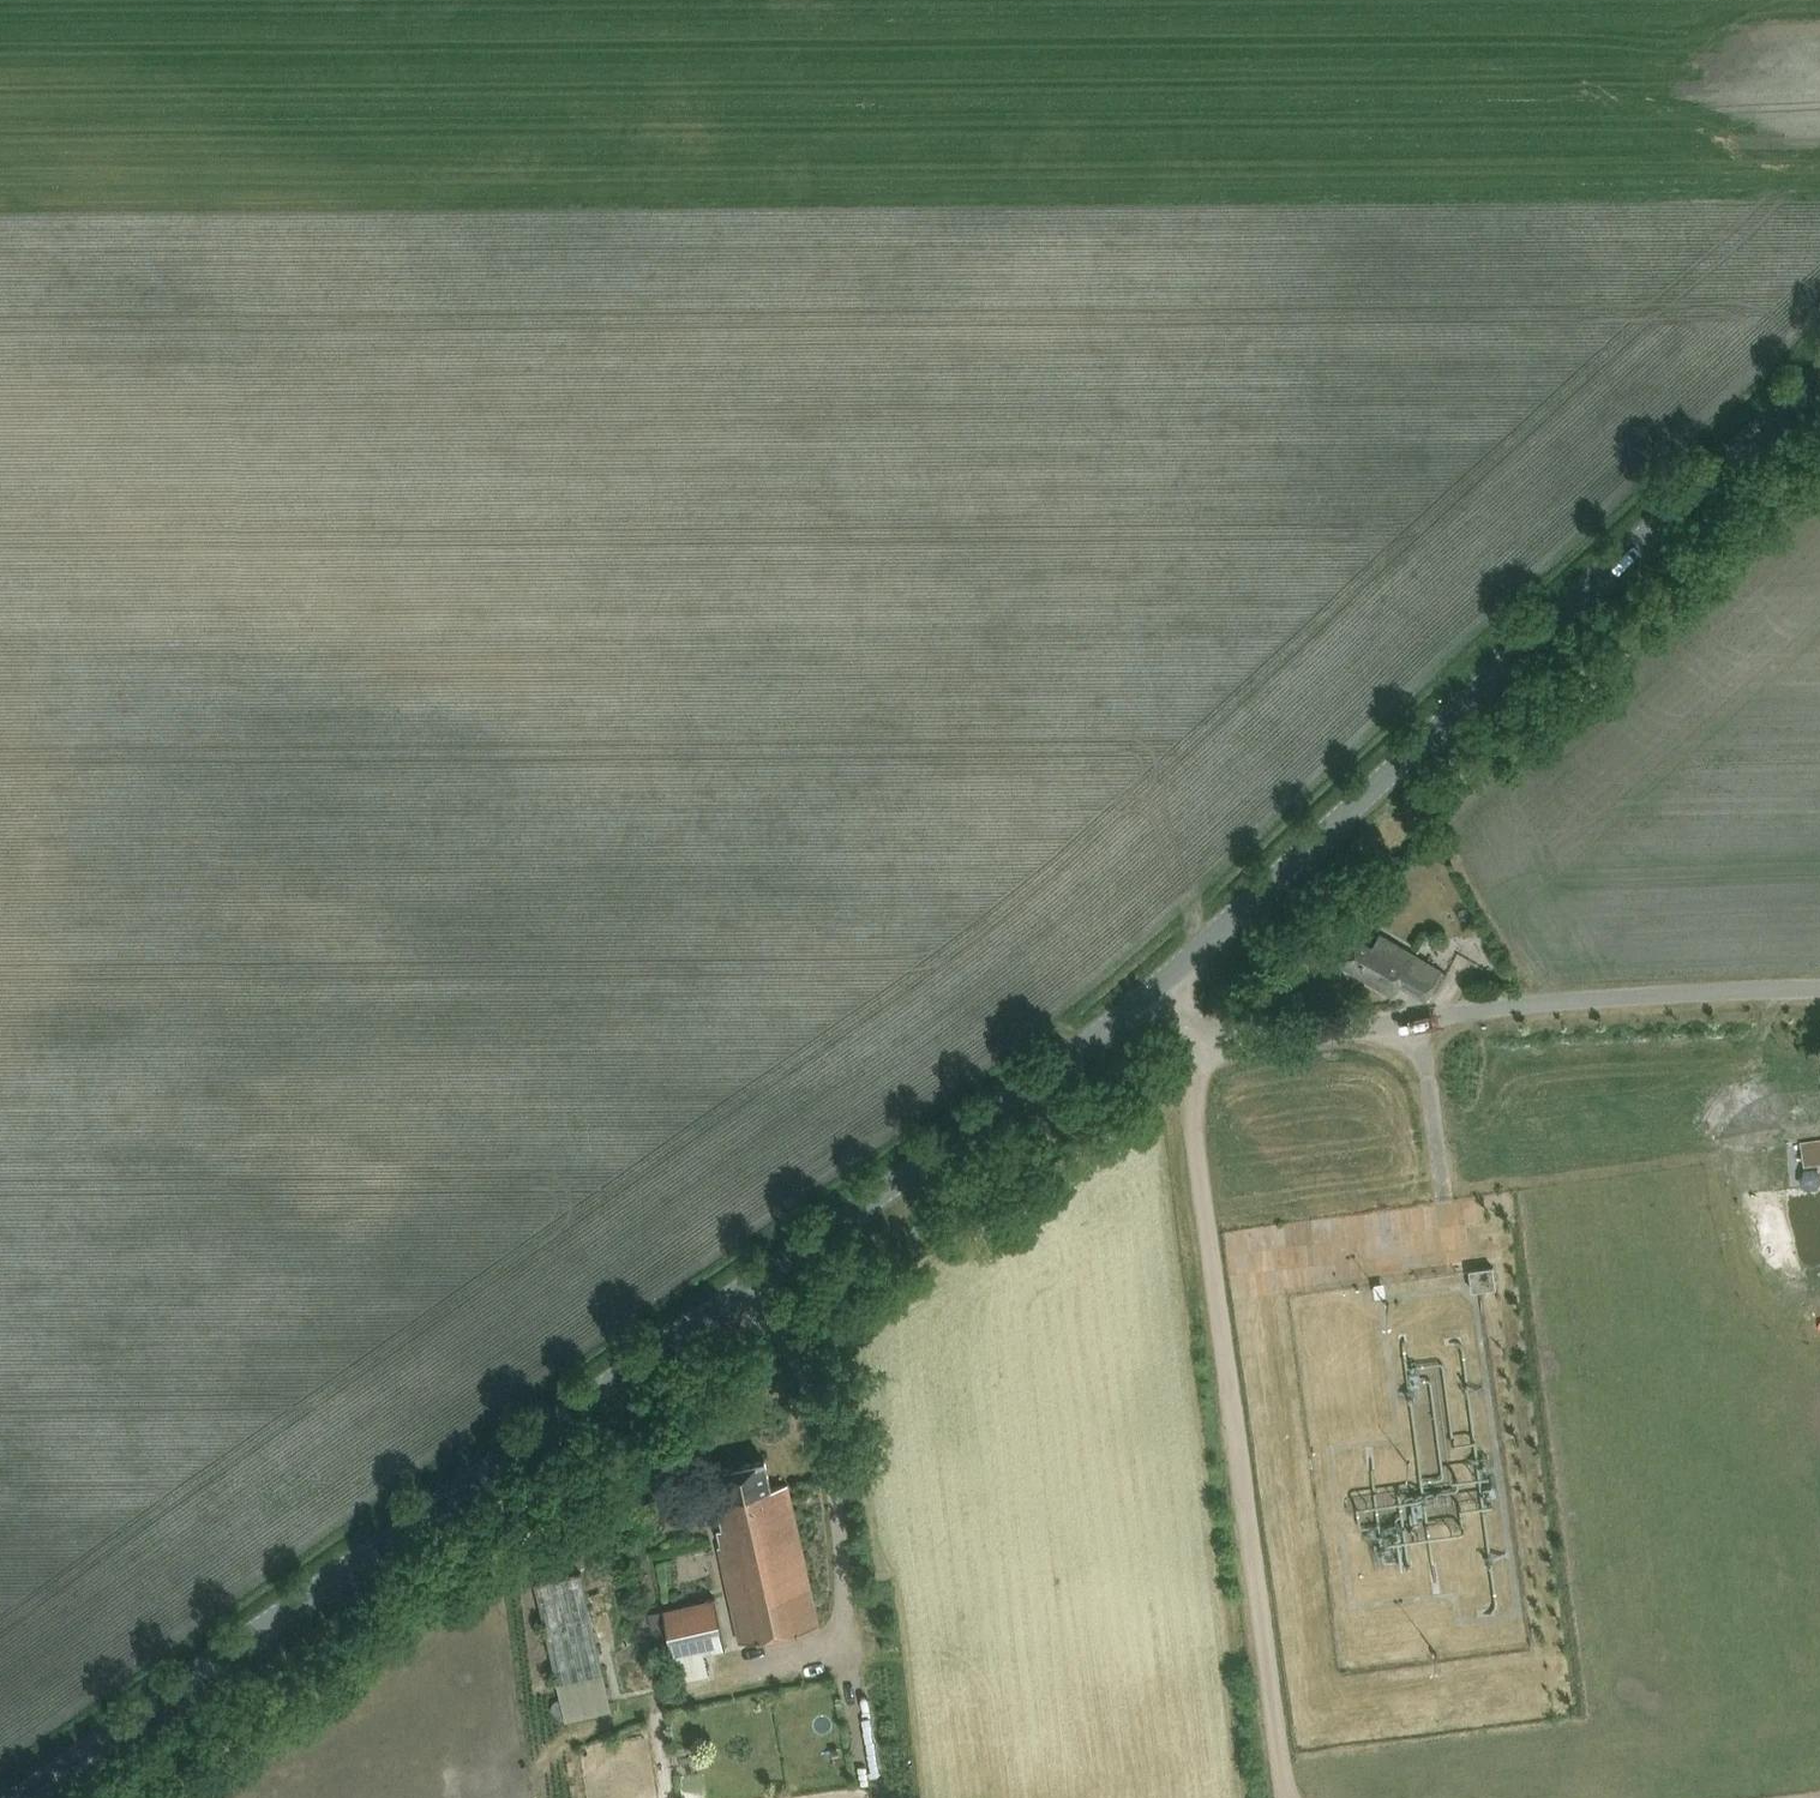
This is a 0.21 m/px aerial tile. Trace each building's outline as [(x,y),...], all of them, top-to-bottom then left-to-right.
[(1400,984),(1426,1000),(1443,971),(1380,934),(1373,947),(1354,936),(1339,963),(1394,995),(1400,984)] [(1469,1271),(1473,1290),(1495,1286),(1492,1267),(1469,1271)] [(765,1459),(720,1470),(726,1498),(718,1499),(725,1528),(719,1529),(723,1545),(719,1546),(741,1642),(819,1625),(788,1484),(771,1488),(765,1459)] [(604,1674),(582,1576),(538,1586),(560,1684),(604,1674)] [(709,1673),(704,1650),(726,1645),(716,1598),(649,1613),(654,1635),(670,1632),(680,1679),(709,1673)]
